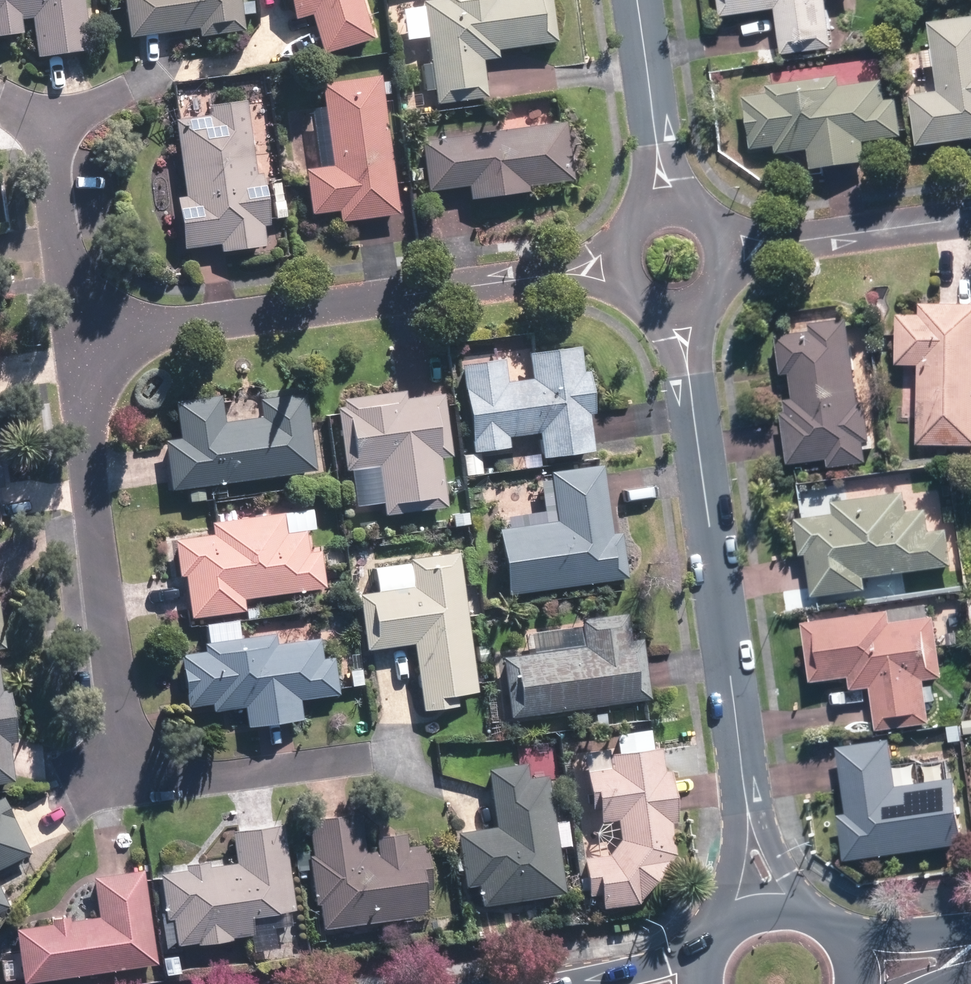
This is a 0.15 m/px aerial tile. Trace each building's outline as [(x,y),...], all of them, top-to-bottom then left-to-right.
[(34,57),(86,51),(79,0),(0,0),(0,38),(20,36),(18,20),(29,19),(34,57)] [(194,29),(196,38),(240,33),(236,0),(120,0),(124,38),(194,29)] [(310,17),(321,52),(369,38),(358,0),(285,0),(292,23),(310,17)] [(427,62),(417,64),(421,91),(431,90),(432,105),(482,99),(478,61),(495,59),(494,50),(551,43),(546,0),(425,0),(399,3),(403,40),(425,38),(427,62)] [(721,16),(774,8),(780,56),(834,48),(827,0),(719,0),(721,16)] [(929,22),(938,91),(910,95),(917,147),(970,140),(970,16),(929,22)] [(306,214),(335,210),(337,222),(395,215),(378,79),(319,87),(329,167),(301,171),(306,214)] [(885,80),(744,97),(751,149),(775,146),(776,153),(810,149),(812,168),(869,161),(866,142),(905,137),(900,99),(888,100),(885,80)] [(256,249),(254,227),(268,225),(264,185),(251,186),(243,101),(205,104),(206,117),(174,120),(180,197),(173,197),(177,248),(217,244),(218,252),(256,249)] [(425,190),(464,185),(466,200),(525,193),(524,186),(568,181),(566,159),(561,121),(419,139),(425,190)] [(920,302),(920,316),(899,315),(896,364),(920,365),(919,394),(912,394),(911,416),(921,417),(920,444),(970,446),(970,304),(920,302)] [(795,400),(779,401),(786,464),(827,460),(828,469),(866,465),(863,445),(872,444),(869,421),(884,419),(883,403),(873,404),(865,337),(849,339),(847,319),(809,323),(810,331),(778,335),(782,375),(792,374),(795,400)] [(507,449),(505,437),(535,433),(538,458),(589,451),(584,412),(591,411),(585,373),(580,374),(577,350),(527,357),(530,380),(504,383),(502,363),(457,369),(469,454),(507,449)] [(345,398),(346,408),(334,410),(343,472),(348,471),(353,506),(379,502),(381,515),(443,506),(436,458),(450,456),(441,394),(402,400),(401,390),(345,398)] [(210,486),(312,473),(302,391),(244,399),(245,410),(219,413),(217,398),(170,404),(175,440),(162,442),(168,491),(184,489),(185,501),(211,498),(210,486)] [(559,586),(608,581),(622,580),(617,533),(603,535),(597,466),(548,471),(553,525),(497,530),(503,592),(559,586)] [(956,567),(952,529),(929,531),(927,507),(910,509),(908,492),(893,493),(870,496),(833,500),(835,515),(794,519),(798,557),(809,556),(813,597),(869,591),(867,578),(956,567)] [(172,579),(183,578),(187,618),(242,612),(241,597),(325,588),(321,547),(312,548),(308,512),(210,522),(211,532),(168,536),(172,579)] [(362,649),(411,643),(418,698),(419,711),(454,707),(452,694),(471,692),(455,552),(401,559),(402,566),(372,570),(374,591),(355,593),(362,649)] [(941,678),(933,616),(892,621),(891,611),(803,623),(811,684),(849,679),(851,692),(872,689),(877,730),(933,723),(930,700),(937,699),(935,686),(925,687),(924,680),(941,678)] [(637,637),(625,639),(622,612),(576,619),(578,631),(529,638),(531,652),(497,657),(506,718),(645,698),(637,637)] [(207,711),(241,707),(244,727),(300,719),(297,699),(337,694),(329,637),(279,643),(277,632),(198,642),(200,654),(178,657),(185,706),(206,703),(207,711)] [(10,781),(3,736),(15,734),(8,687),(0,688),(0,782),(10,781)] [(892,741),(840,747),(848,814),(837,815),(842,861),(962,847),(951,752),(919,756),(922,782),(897,785),(892,741)] [(596,909),(633,907),(672,855),(668,785),(660,786),(658,747),(580,751),(583,798),(594,797),(597,855),(580,856),(583,896),(596,895),(596,909)] [(478,905),(501,902),(560,894),(544,779),(525,781),(523,762),(483,768),(486,786),(491,826),(453,831),(461,888),(475,886),(478,905)] [(30,853),(3,797),(0,798),(0,868),(30,853)] [(362,837),(360,817),(306,823),(317,930),(431,918),(423,846),(402,848),(401,832),(362,837)] [(162,922),(169,922),(172,946),(248,937),(246,920),(290,915),(279,827),(227,833),(231,864),(187,869),(156,872),(162,922)] [(19,982),(102,970),(153,964),(141,872),(90,879),(95,917),(12,929),(19,982)]
